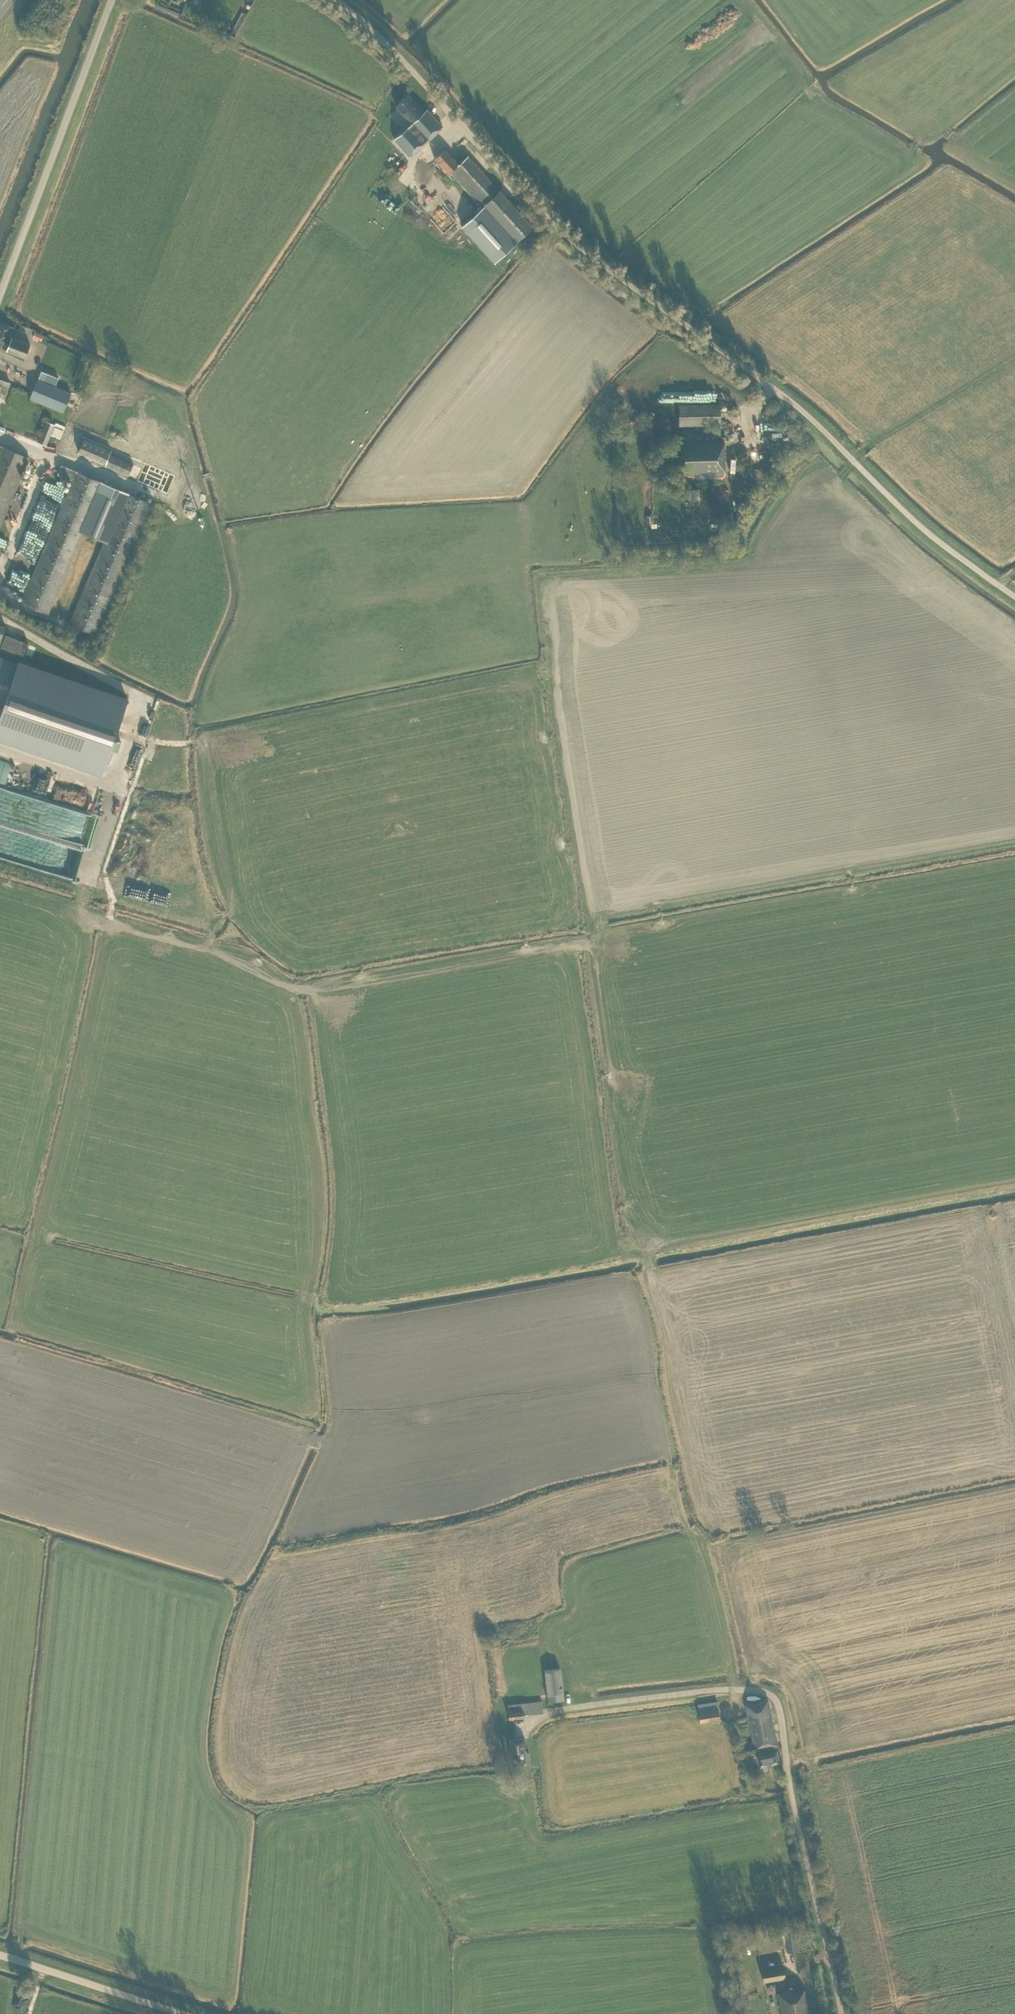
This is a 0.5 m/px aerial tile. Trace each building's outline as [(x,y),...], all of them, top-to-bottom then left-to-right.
[(394,139),(410,157),(443,127),(427,110),(424,113),(409,96),(396,107),(412,124),(394,139)] [(534,227),(501,191),(469,156),(459,164),(445,149),(434,159),(449,174),(450,173),(482,208),(462,227),(495,263),(517,242),(534,227)] [(14,327),(2,323),(0,327),(0,341),(9,344),(7,351),(25,358),(30,344),(10,337),(14,327)] [(42,371),(38,380),(55,387),(58,378),(42,371)] [(11,383),(0,379),(0,397),(5,399),(11,383)] [(71,393),(55,387),(38,380),(30,398),(63,412),(71,393)] [(679,405),(680,426),(720,425),(720,405),(679,405)] [(38,441),(47,445),(55,424),(46,420),(38,441)] [(676,456),(667,456),(667,450),(660,450),(661,472),(684,471),(684,474),(725,473),(725,440),(720,440),(720,428),(693,428),(693,440),(676,440),(676,456)] [(76,432),(68,450),(159,488),(166,470),(76,432)] [(22,475),(30,458),(0,445),(0,527),(22,475)] [(73,481),(22,602),(49,614),(100,493),(121,502),(70,623),(98,634),(153,503),(62,465),(58,475),(73,481)] [(699,489),(689,489),(689,499),(699,499),(699,489)] [(29,643),(6,634),(1,647),(23,656),(29,643)] [(18,665),(0,659),(0,704),(4,706),(18,665)] [(75,762),(80,738),(67,736),(62,760),(75,762)] [(11,745),(0,741),(0,781),(11,745)] [(545,1669),(548,1700),(564,1699),(560,1668),(545,1669)] [(757,1753),(757,1754),(759,1765),(779,1761),(776,1744),(777,1744),(768,1699),(746,1704),(755,1749),(757,1748),(758,1753),(757,1753)] [(542,1700),(508,1704),(510,1719),(525,1717),(524,1714),(543,1711),(542,1700)] [(700,1712),(701,1721),(720,1718),(719,1709),(700,1712)] [(512,1751),(513,1763),(530,1762),(529,1752),(526,1752),(525,1739),(509,1740),(510,1752),(512,1751)] [(796,1924),(785,1926),(788,1952),(800,1950),(796,1924)] [(762,1966),(764,1980),(785,1977),(783,1963),(762,1966)] [(796,1990),(796,1989),(778,1993),(782,2013),(809,2013),(805,1989),(796,1990)]
